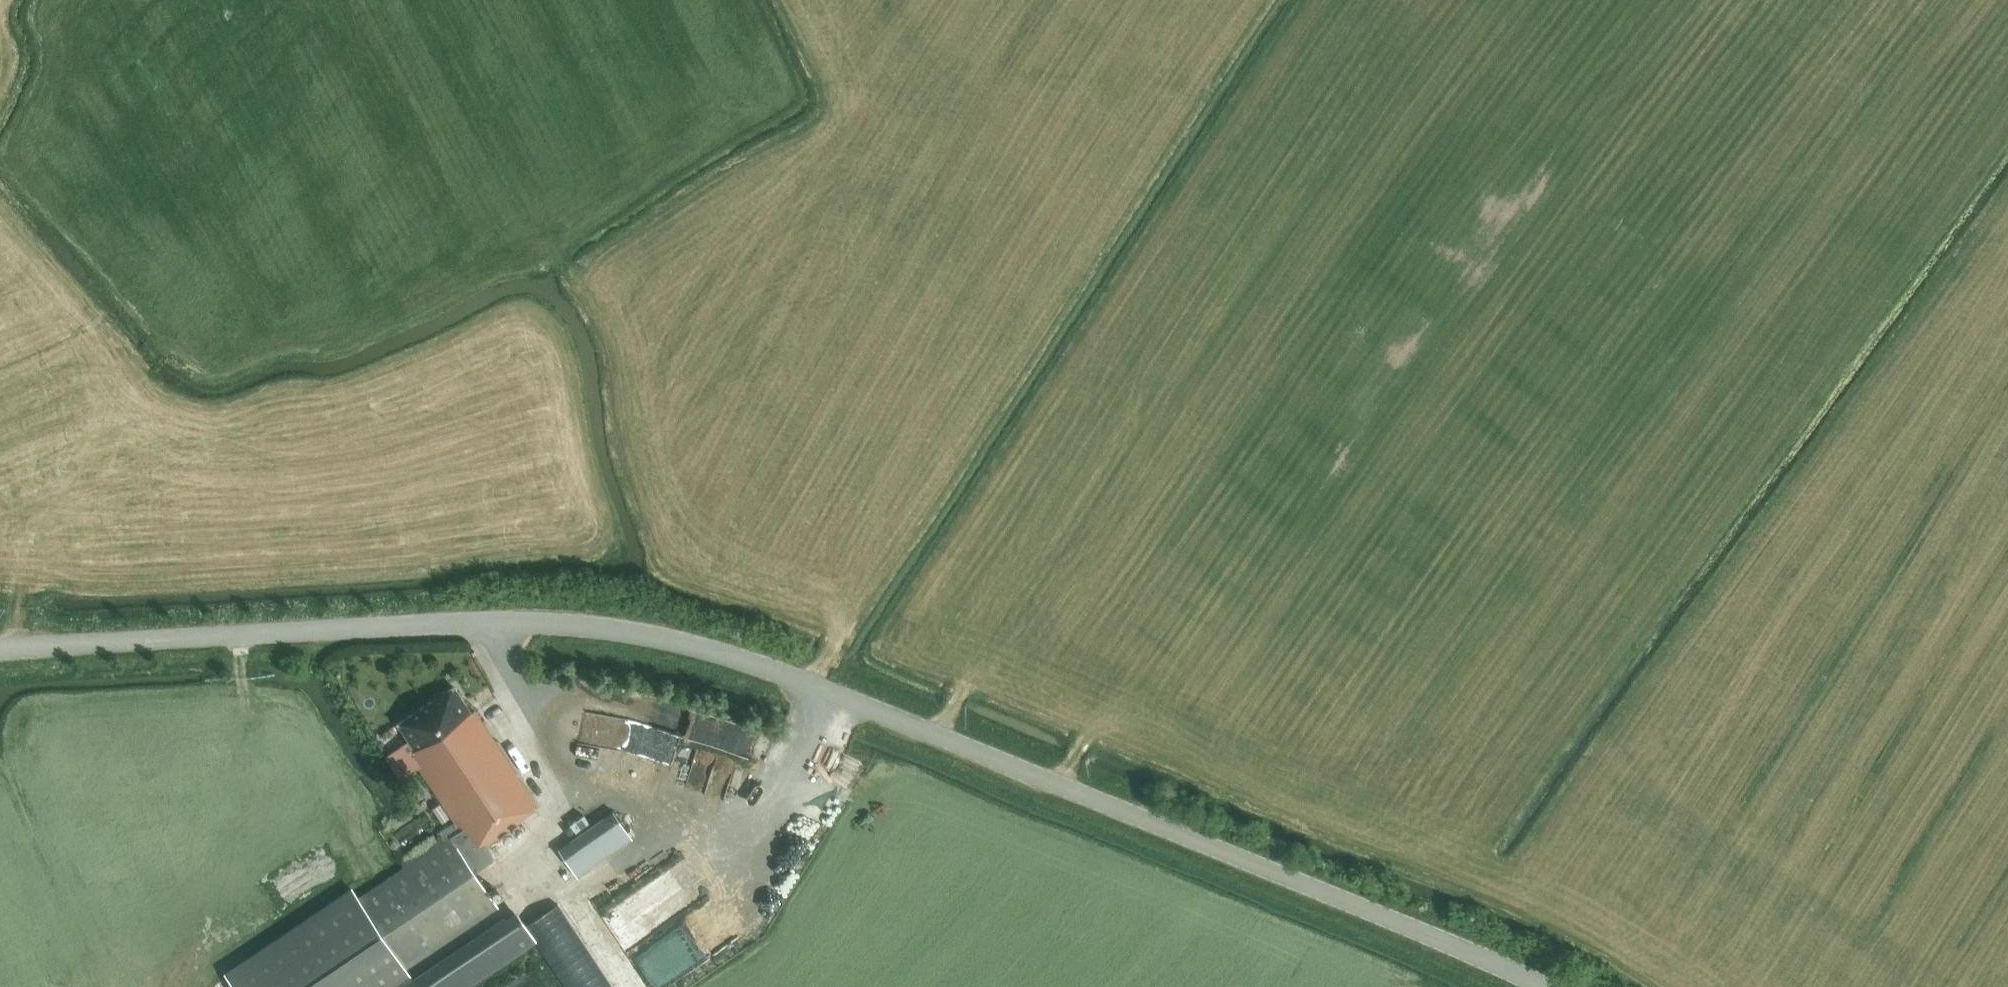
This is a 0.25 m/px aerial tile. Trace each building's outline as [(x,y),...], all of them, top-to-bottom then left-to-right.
[(599,681),(592,704),(662,725),(669,702),(599,681)] [(226,977),(233,986),(467,986),(532,945),(511,914),(413,978),(406,967),(497,906),(474,872),(492,859),(483,846),(507,830),(522,819),(520,816),(537,805),(474,710),(471,712),(454,686),(398,723),(415,750),(410,753),(455,821),(437,833),(440,837),(402,862),(401,863),(404,867),(359,897),(354,890),(226,977)] [(654,741),(652,757),(677,760),(680,731),(668,730),(666,742),(654,741)] [(613,810),(558,849),(577,877),(632,838),(613,810)] [(632,940),(663,922),(643,889),(613,907),(632,940)] [(523,925),(563,986),(606,986),(610,985),(557,903),(523,925)] [(669,935),(640,955),(658,981),(688,961),(669,935)] [(645,974),(618,986),(619,986),(651,986),(645,974)]
